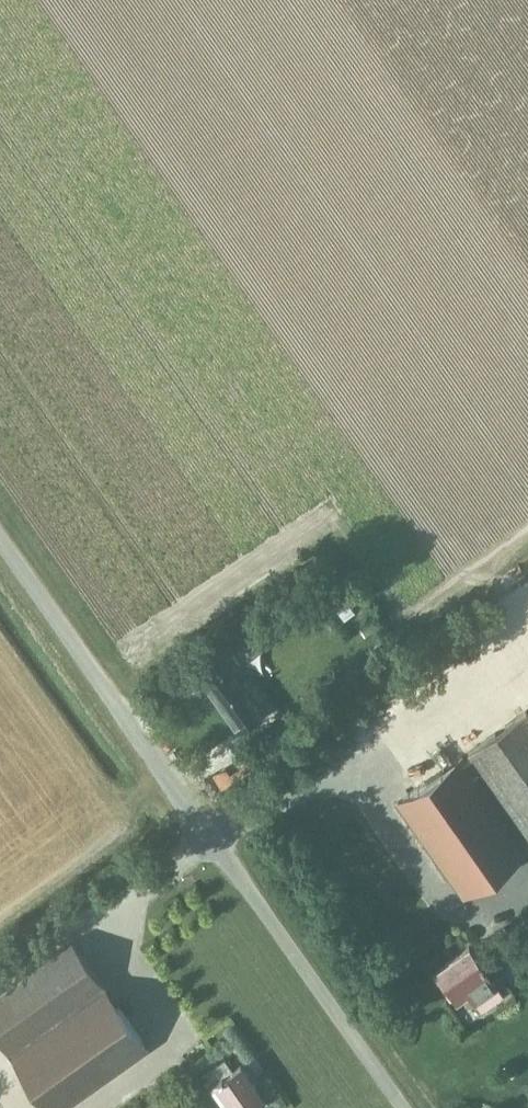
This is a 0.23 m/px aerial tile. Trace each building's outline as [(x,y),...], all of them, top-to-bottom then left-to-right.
[(219,703),(242,687),(230,671),(261,650),(245,626),(222,642),(231,655),(200,676),(219,703)] [(242,687),(219,703),(239,731),(261,715),(242,687)] [(474,775),(480,770),(527,838),(527,718),(524,713),(468,753),(471,757),(465,762),(474,775)] [(527,851),(474,775),(465,762),(461,757),(397,802),(463,897),(527,851)] [(264,778),(271,774),(268,768),(261,773),(264,778)] [(102,984),(103,984),(71,940),(0,990),(0,1041),(8,1052),(102,984)] [(469,946),(435,970),(457,1001),(467,993),(472,999),(494,983),(492,979),(503,971),(485,947),(474,954),(469,946)] [(8,1052),(49,1107),(66,1107),(148,1048),(102,984),(8,1052)] [(215,1051),(235,1056),(238,1044),(218,1039),(215,1051)] [(263,1099),(240,1065),(232,1071),(224,1059),(200,1076),(208,1088),(215,1084),(231,1107),(251,1107),(263,1099)]
